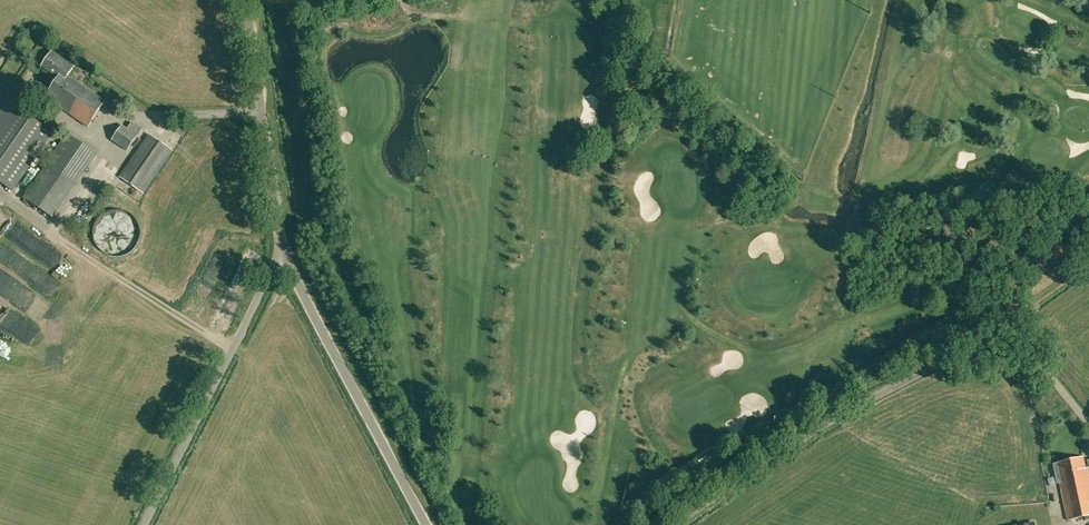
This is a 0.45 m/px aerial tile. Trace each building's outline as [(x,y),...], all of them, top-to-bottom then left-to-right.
[(41,66),(58,78),(64,81),(68,76),(74,67),(52,51),(41,66)] [(105,101),(68,76),(64,81),(58,78),(45,97),(88,126),(105,101)] [(52,132),(9,103),(0,116),(0,182),(12,190),(52,132)] [(142,129),(132,123),(128,129),(122,125),(112,140),(127,150),(142,129)] [(52,217),(75,184),(98,154),(70,133),(24,197),(52,217)] [(149,135),(120,177),(143,193),(172,151),(149,135)] [(116,220),(114,219),(108,229),(117,235),(132,210),(125,205),(116,220)] [(1008,243),(1014,252),(1033,242),(1027,233),(1008,243)] [(1083,457),(1053,464),(1058,483),(1059,483),(1068,521),(1088,516),(1088,473),(1088,468),(1086,468),(1083,457)]
